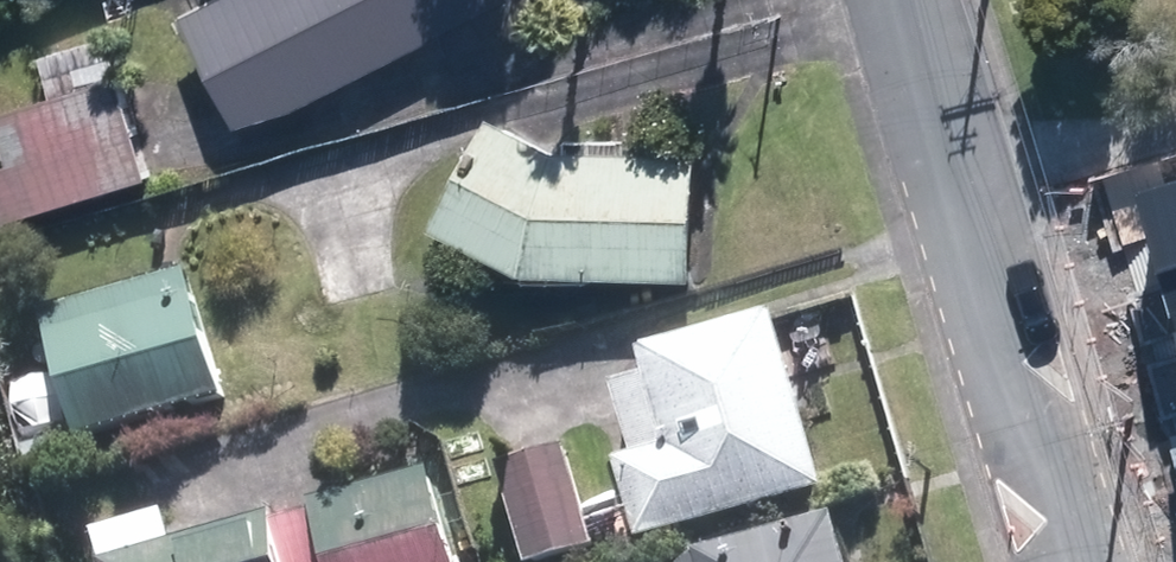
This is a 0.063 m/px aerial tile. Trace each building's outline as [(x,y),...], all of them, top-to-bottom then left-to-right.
[(233,139),(496,4),(494,0),(222,0),(174,25),(233,139)] [(139,183),(110,89),(0,123),(0,150),(7,174),(0,176),(0,226),(139,183)] [(429,235),(518,281),(686,287),(691,167),(550,162),(484,128),(429,235)] [(1135,193),(1156,267),(1175,261),(1175,180),(1135,193)] [(1156,267),(1175,334),(1175,261),(1156,267)] [(43,320),(77,441),(216,402),(182,281),(43,320)] [(610,471),(636,552),(818,495),(764,323),(639,362),(645,383),(609,394),(631,465),(610,471)] [(560,454),(497,472),(522,561),(546,561),(587,550),(560,454)] [(423,464),(310,500),(311,503),(272,516),(271,510),(108,561),(454,561),(423,464)] [(826,525),(699,561),(837,561),(826,525)]
